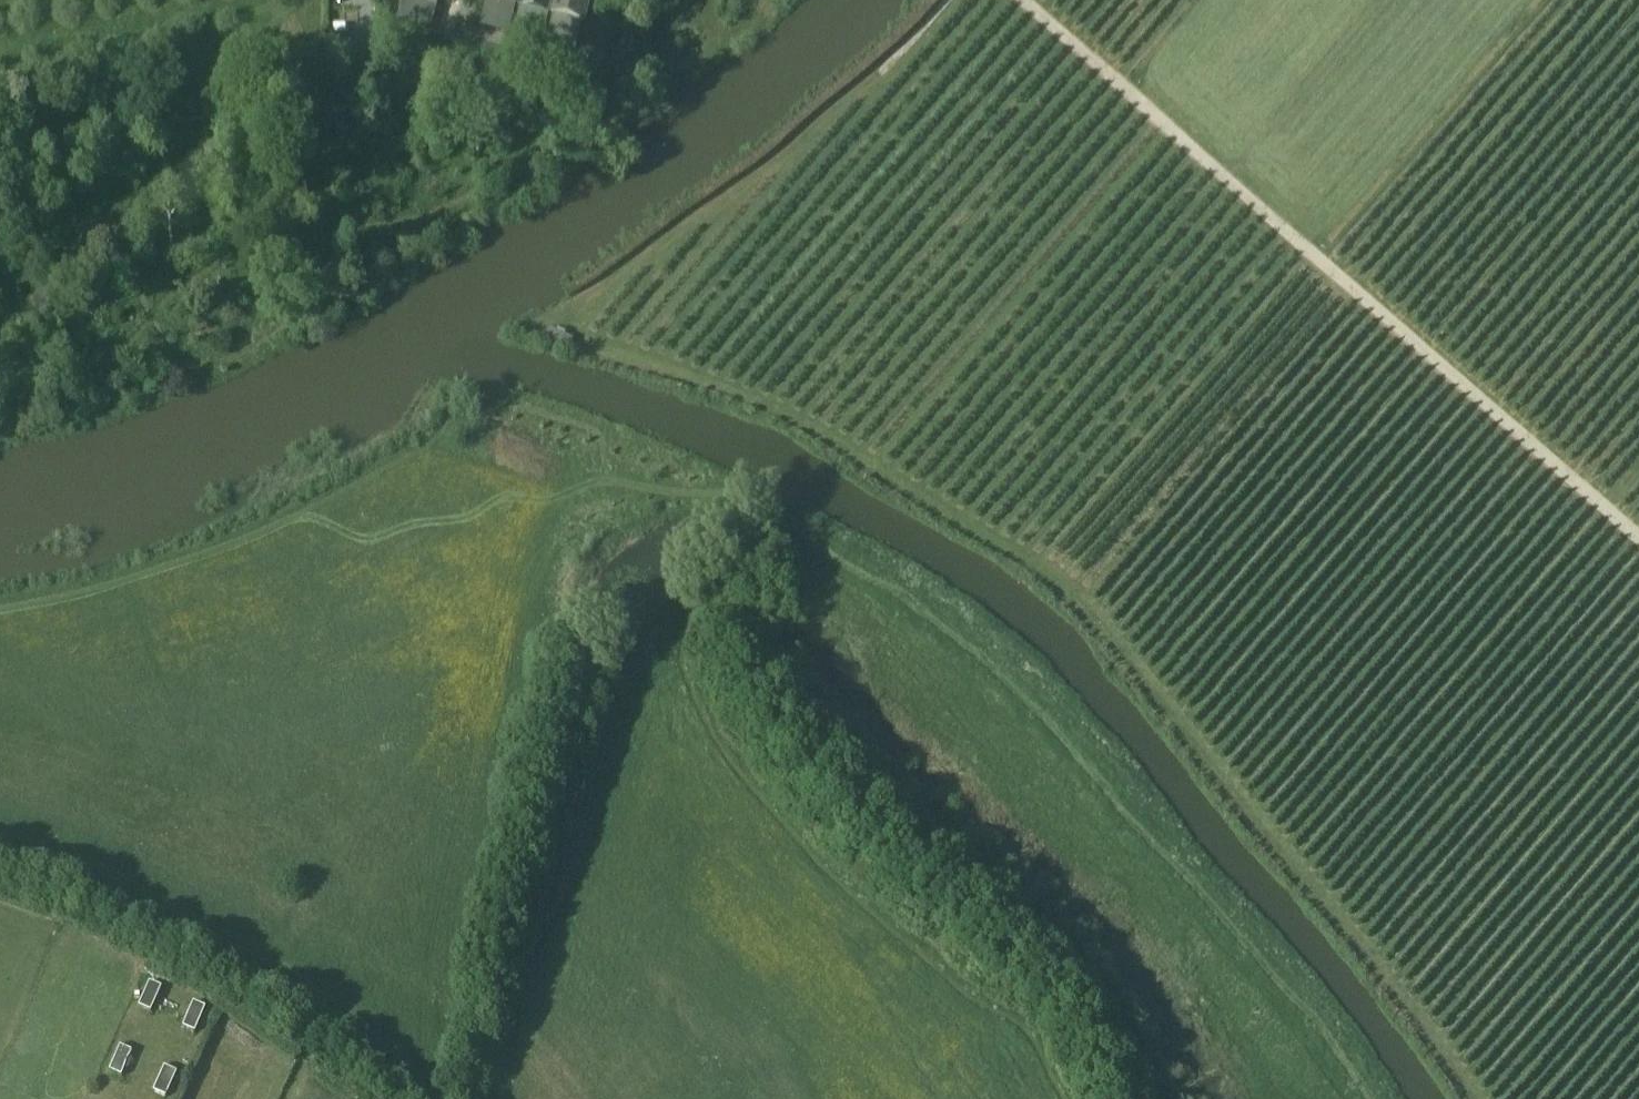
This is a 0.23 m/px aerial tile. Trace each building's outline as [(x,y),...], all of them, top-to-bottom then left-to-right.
[(480,27),(508,34),(515,7),(520,8),(513,36),(541,43),(548,15),(553,16),(546,44),(574,52),(581,24),(583,24),(590,0),(487,0),(480,27)] [(149,979),(143,1004),(156,1007),(162,982),(149,979)] [(194,1000),(186,1026),(199,1030),(208,1004),(194,1000)] [(169,1096),(179,1070),(167,1065),(156,1090),(169,1096)]
